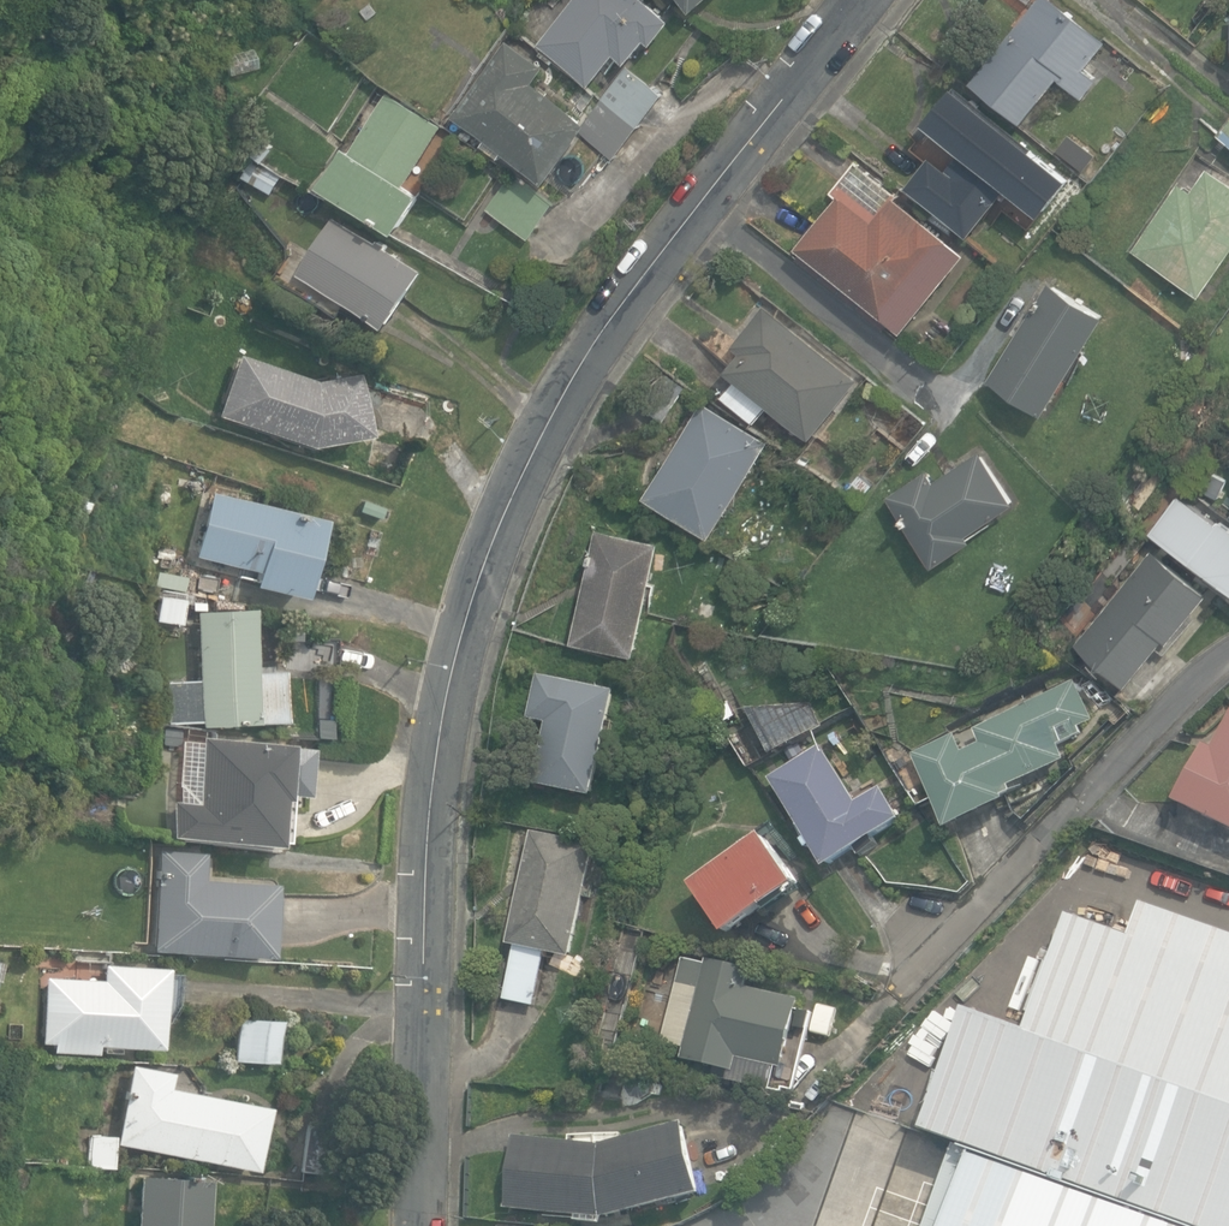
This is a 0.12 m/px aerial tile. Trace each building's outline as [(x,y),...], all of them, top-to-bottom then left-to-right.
[(595,84),(620,52),(632,62),(650,38),(657,43),(674,21),(648,0),(578,0),(544,44),(595,84)] [(699,11),(711,0),(689,0),(699,11)] [(1026,123),(1061,78),(1086,97),(1100,80),(1087,69),(1109,41),(1056,0),(1040,0),(975,83),(1026,123)] [(509,151),(552,181),(585,134),(617,158),(665,95),(629,67),(587,121),(535,84),(546,67),(509,41),(458,115),(496,142),(492,147),(505,156),(509,151)] [(220,58),(225,78),(255,70),(250,50),(220,58)] [(912,186),(973,234),(1039,152),(958,87),(925,129),(956,153),(962,146),(973,155),(958,174),(936,157),(912,186)] [(326,185),(402,231),(424,195),(408,186),(445,125),(391,93),(355,152),(348,147),(326,185)] [(243,178),(273,194),(282,178),(252,162),(243,178)] [(909,331),(969,254),(897,198),(900,195),(858,162),(834,192),(841,197),(801,248),(817,260),(810,269),(889,331),(897,321),(909,331)] [(1207,166),(1193,187),(1181,178),(1130,250),(1198,297),(1228,253),(1228,181),(1207,166)] [(304,272),(392,325),(424,271),(336,218),(304,272)] [(993,379),(1049,413),(1107,316),(1051,283),(993,379)] [(772,404),(815,437),(860,380),(767,307),(736,346),(745,353),(730,371),(739,378),(725,396),(758,422),(772,404)] [(218,416),(307,448),(366,437),(355,376),(313,384),(239,357),(218,416)] [(650,496),(715,535),(770,442),(706,404),(650,496)] [(893,496),(939,565),(975,540),(971,534),(1018,503),(983,451),(937,482),(929,471),(893,496)] [(1206,490),(1220,497),(1228,480),(1214,473),(1206,490)] [(863,500),(875,485),(861,474),(850,489),(863,500)] [(248,585),(301,599),(321,522),(210,494),(194,556),(251,571),(248,585)] [(358,512),(380,520),(385,508),(363,500),(358,512)] [(577,641),(638,654),(661,543),(599,531),(577,641)] [(1081,642),(1132,683),(1169,638),(1172,641),(1210,594),(1206,592),(1155,550),(1081,642)] [(156,621),(180,625),(184,601),(161,597),(156,621)] [(699,615),(713,619),(717,605),(704,601),(699,615)] [(255,674),(252,609),(194,612),(197,682),(179,683),(181,723),(199,722),(199,727),(284,723),(282,673),(255,674)] [(285,670),(315,670),(315,667),(332,668),(332,640),(286,639),(285,670)] [(538,784),(596,795),(617,692),(541,676),(532,718),(551,722),(538,784)] [(916,754),(951,828),(1009,801),(1008,798),(1017,793),(1014,787),(1067,761),(1060,745),(1083,734),(1080,727),(1095,720),(1077,682),(978,729),(985,744),(965,753),(956,735),(916,754)] [(715,710),(723,725),(739,716),(731,701),(715,710)] [(750,710),(775,755),(825,727),(812,704),(750,710)] [(1228,825),(1228,719),(1215,747),(1207,743),(1179,800),(1228,825)] [(167,836),(273,846),(278,800),(283,800),(283,794),(309,796),(313,750),(288,748),(288,746),(201,738),(201,744),(194,743),(189,795),(195,795),(195,804),(171,802),(167,836)] [(817,846),(830,867),(903,820),(884,789),(861,804),(824,747),(774,779),(811,838),(807,841),(812,849),(817,846)] [(533,833),(511,942),(518,944),(507,999),(536,1005),(547,952),(573,958),(585,898),(591,899),(594,882),(588,881),(596,845),(533,833)] [(697,885),(733,935),(802,886),(766,836),(697,885)] [(153,950),(268,957),(272,885),(202,881),(203,852),(158,849),(153,950)] [(930,1130),(1206,1225),(1228,1225),(1228,933),(1148,905),(1137,938),(1074,916),(1035,1029),(972,1007),(930,1130)] [(686,953),(664,1045),(690,1051),(688,1060),(735,1071),(733,1081),(775,1091),(781,1065),(792,1067),(807,1003),(749,990),(754,969),(686,953)] [(54,1051),(96,1054),(97,1045),(102,1046),(102,1052),(118,1053),(118,1046),(159,1049),(163,969),(101,965),(101,981),(45,978),(41,1043),(54,1043),(54,1051)] [(232,1061),(274,1063),(275,1020),(234,1018),(232,1061)] [(117,1142),(254,1169),(266,1108),(169,1089),(172,1074),(132,1066),(117,1142)] [(637,1099),(645,1101),(653,1098),(658,1091),(658,1082),(652,1075),(644,1073),(635,1076),(631,1084),(631,1092),(637,1099)] [(584,1221),(606,1224),(607,1218),(609,1219),(609,1218),(706,1194),(689,1124),(605,1145),(605,1146),(518,1136),(510,1207),(584,1216),(584,1221)] [(979,1156),(981,1153),(959,1145),(931,1225),(1175,1225),(979,1156)] [(208,1180),(140,1176),(137,1225),(205,1225),(208,1180)]
